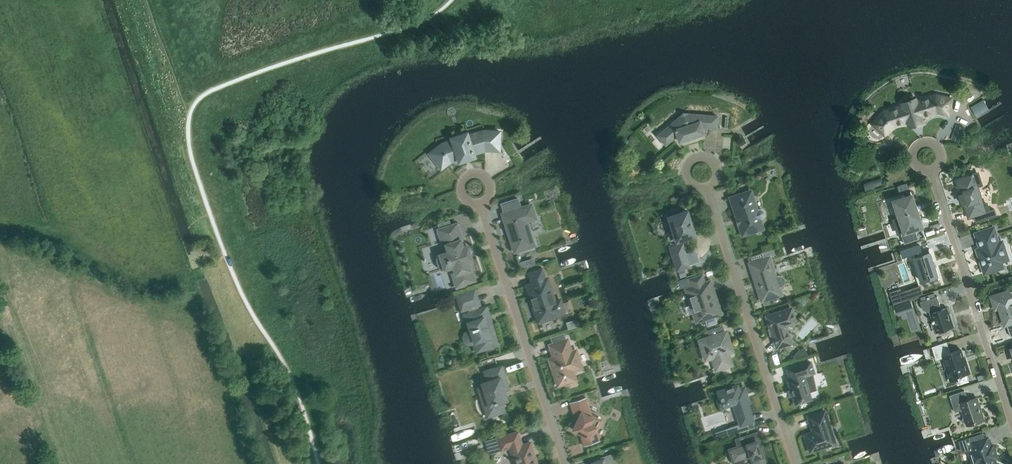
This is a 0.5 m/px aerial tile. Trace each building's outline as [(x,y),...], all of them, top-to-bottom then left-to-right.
[(922,116),(937,111),(949,114),(952,98),(936,95),(917,101),(914,94),(901,98),(904,105),(884,111),(873,123),(885,134),(893,125),(908,120),(910,125),(923,121),(922,116)] [(703,133),(701,126),(716,128),(717,115),(688,113),(688,115),(683,112),(680,117),(679,116),(657,135),(665,144),(677,135),(679,141),(703,133)] [(499,150),(499,131),(485,130),(485,132),(468,138),(466,132),(451,137),(453,143),(442,146),(440,144),(429,153),(441,168),(451,161),(458,158),(459,161),(474,156),(473,153),(485,149),(499,150)] [(974,174),(973,173),(971,174),(971,175),(957,179),(962,193),(960,194),(963,203),(965,203),(969,217),(974,215),(977,222),(997,215),(995,208),(989,210),(987,203),(983,204),(977,185),(982,184),(978,172),(974,174)] [(761,209),(758,209),(756,210),(750,191),(730,197),(742,234),(762,228),(759,218),(761,218),(763,216),(764,214),(764,212),(763,210),(761,209)] [(920,218),(913,195),(895,200),(903,224),(897,226),(899,233),(901,232),(905,243),(919,238),(913,220),(920,218)] [(504,213),(502,213),(514,251),(534,245),(526,221),(535,218),(531,204),(520,208),(517,198),(501,203),(504,213)] [(694,234),(686,210),(679,213),(678,211),(677,211),(676,210),(675,210),(674,210),(672,210),(672,211),(671,213),(671,214),(671,215),(668,216),(673,230),(672,230),(671,231),(670,232),(670,234),(670,235),(671,236),(672,237),(673,238),(674,238),(675,238),(676,240),(694,234)] [(449,220),(437,224),(439,230),(451,226),(449,220)] [(437,257),(435,257),(436,260),(436,262),(437,264),(438,266),(439,268),(440,268),(441,270),(449,267),(449,266),(451,266),(456,284),(451,286),(451,287),(455,285),(465,282),(471,280),(470,280),(468,275),(471,274),(472,275),(468,260),(471,259),(467,246),(463,247),(456,225),(459,224),(459,223),(451,226),(439,230),(438,230),(438,231),(439,230),(444,246),(446,245),(448,252),(444,253),(444,252),(436,255),(437,257)] [(976,233),(981,249),(977,251),(978,255),(979,254),(985,273),(1003,267),(1000,257),(1005,256),(1005,254),(1005,252),(1005,251),(1004,246),(1002,243),(1001,242),(999,243),(994,227),(976,233)] [(691,267),(683,242),(668,247),(676,271),(678,271),(679,270),(683,269),(691,267)] [(922,280),(938,275),(931,252),(923,255),(920,244),(901,250),(904,256),(914,252),(916,257),(914,257),(922,280)] [(750,263),(762,300),(781,294),(778,286),(782,285),(784,283),(785,280),(784,277),(781,275),(778,275),(775,276),(769,257),(750,263)] [(528,265),(526,259),(520,262),(521,267),(528,265)] [(553,291),(550,292),(546,279),(542,267),(527,272),(531,284),(527,285),(532,298),(530,299),(533,308),(535,307),(539,320),(542,319),(543,321),(551,318),(550,316),(560,313),(560,312),(563,311),(560,299),(556,300),(553,291)] [(679,270),(678,271),(680,278),(686,277),(683,269),(679,270)] [(691,305),(684,307),(687,314),(694,312),(694,313),(693,313),(695,322),(704,319),(706,326),(716,323),(714,314),(719,312),(709,282),(704,284),(701,276),(690,280),(692,287),(689,288),(693,300),(690,301),(691,305)] [(688,286),(686,279),(680,281),(682,288),(688,286)] [(478,288),(452,297),(457,296),(461,309),(461,310),(468,307),(469,312),(467,313),(470,321),(467,322),(470,331),(468,331),(465,333),(464,337),(465,340),(468,342),(472,342),(476,341),(479,349),(478,350),(490,346),(491,347),(498,345),(499,350),(500,350),(490,320),(488,320),(484,307),(479,309),(477,304),(479,304),(474,290),(478,289),(478,288)] [(1005,324),(1007,324),(1011,336),(1011,335),(1011,288),(991,295),(994,305),(998,304),(1005,324)] [(940,303),(938,296),(932,297),(930,292),(919,296),(923,309),(931,313),(934,322),(931,327),(936,330),(937,332),(939,331),(944,334),(946,329),(955,326),(952,318),(951,318),(948,307),(940,309),(938,304),(940,303)] [(902,300),(894,303),(897,312),(905,309),(902,300)] [(791,308),(767,316),(776,347),(790,342),(785,325),(795,322),(791,308)] [(732,350),(726,331),(699,340),(705,359),(712,357),(716,369),(731,364),(727,352),(732,350)] [(567,339),(550,345),(554,357),(549,359),(558,385),(575,379),(572,370),(581,367),(575,350),(571,352),(567,339)] [(951,380),(956,379),(958,385),(969,381),(967,373),(970,372),(966,362),(965,362),(961,348),(950,352),(947,341),(932,346),(937,359),(947,356),(950,367),(947,368),(951,380)] [(795,359),(807,355),(804,348),(798,350),(792,357),(795,359)] [(814,381),(811,368),(812,368),(810,361),(801,364),(787,368),(791,380),(788,381),(795,403),(810,398),(808,392),(813,390),(810,382),(814,381)] [(503,388),(507,387),(500,366),(498,367),(497,365),(484,369),(488,381),(482,383),(486,393),(481,395),(483,399),(482,402),(482,404),(482,406),(483,408),(484,409),(486,411),(488,415),(503,410),(500,401),(506,399),(503,388)] [(752,420),(746,402),(748,402),(744,388),(738,389),(737,385),(718,391),(723,406),(734,402),(736,408),(737,408),(740,416),(738,417),(741,424),(752,420)] [(964,416),(961,421),(967,423),(967,424),(984,419),(982,411),(980,403),(979,403),(977,397),(968,400),(965,390),(950,395),(955,411),(962,409),(964,416)] [(593,431),(599,420),(588,414),(588,413),(586,407),(588,406),(585,397),(570,402),(573,411),(574,411),(577,417),(578,418),(572,429),(583,435),(583,436),(585,444),(583,445),(584,445),(599,441),(599,440),(597,441),(594,432),(593,431)] [(806,435),(810,450),(834,443),(824,411),(809,416),(814,432),(806,435)] [(736,425),(726,428),(728,435),(738,431),(736,425)] [(530,442),(521,445),(517,431),(497,438),(500,445),(508,443),(515,463),(537,463),(530,442)] [(733,461),(734,463),(736,463),(739,463),(740,463),(742,462),(743,460),(743,458),(750,455),(753,463),(766,463),(756,433),(736,439),(739,446),(729,449),(733,461)] [(960,439),(964,450),(972,447),(973,451),(970,451),(973,460),(978,458),(979,461),(969,463),(997,463),(995,457),(998,456),(994,444),(990,445),(988,437),(975,441),(973,435),(960,439)] [(611,454),(585,462),(586,463),(614,463),(611,454)]
